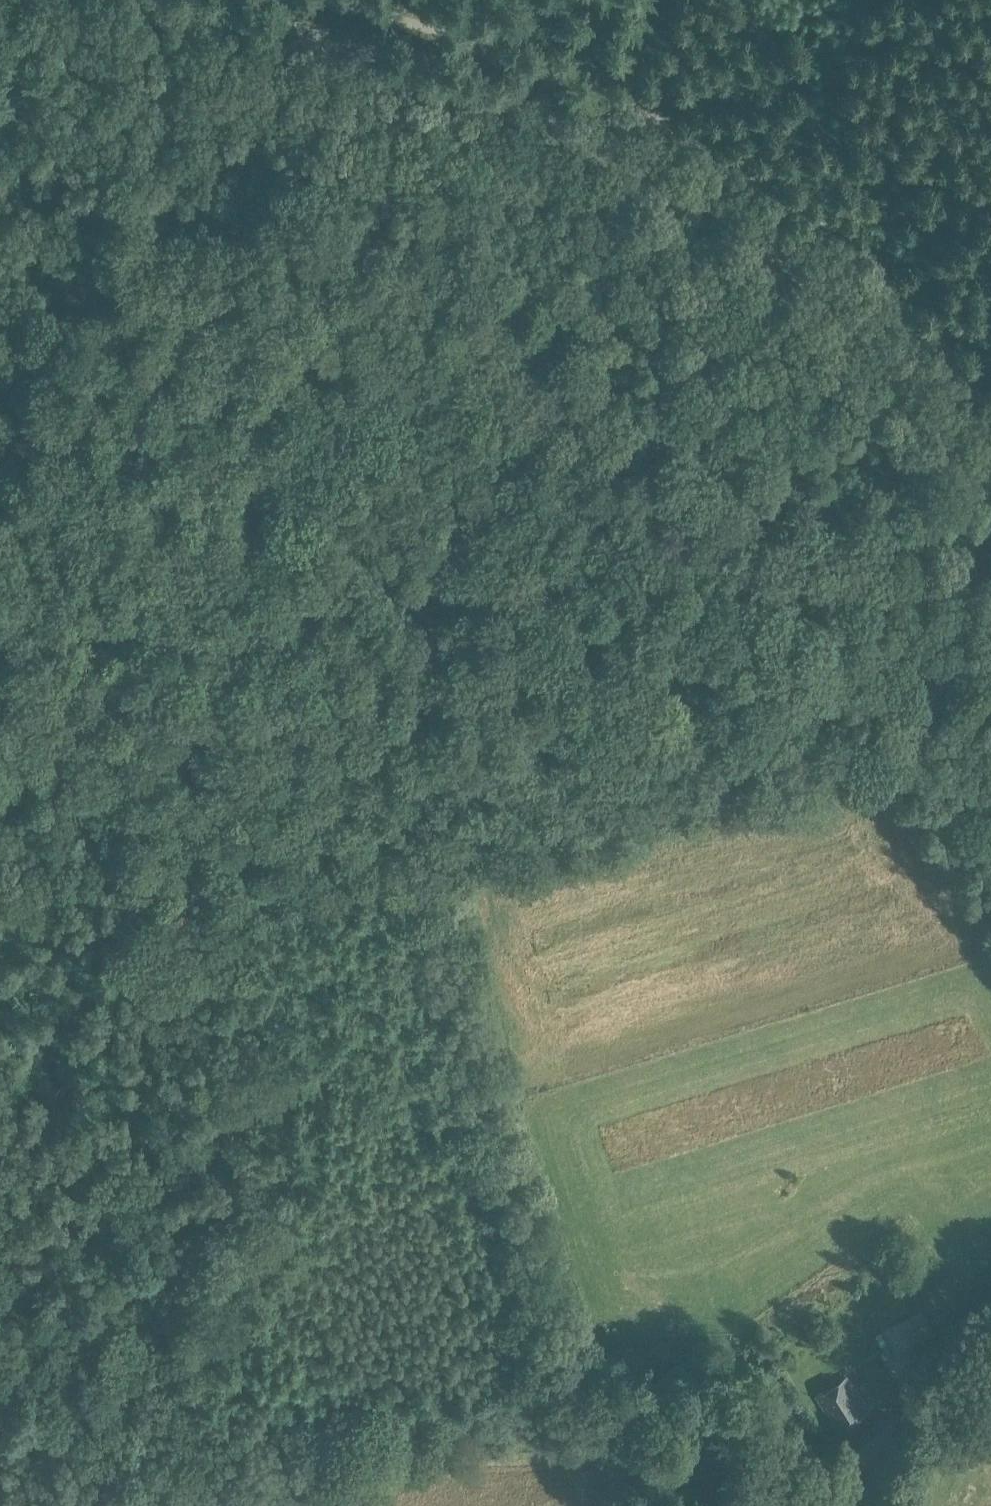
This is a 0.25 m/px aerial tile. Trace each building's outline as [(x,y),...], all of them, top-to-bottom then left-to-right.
[(840,1428),(841,1428),(870,1409),(847,1376),(818,1395),(840,1428)]
